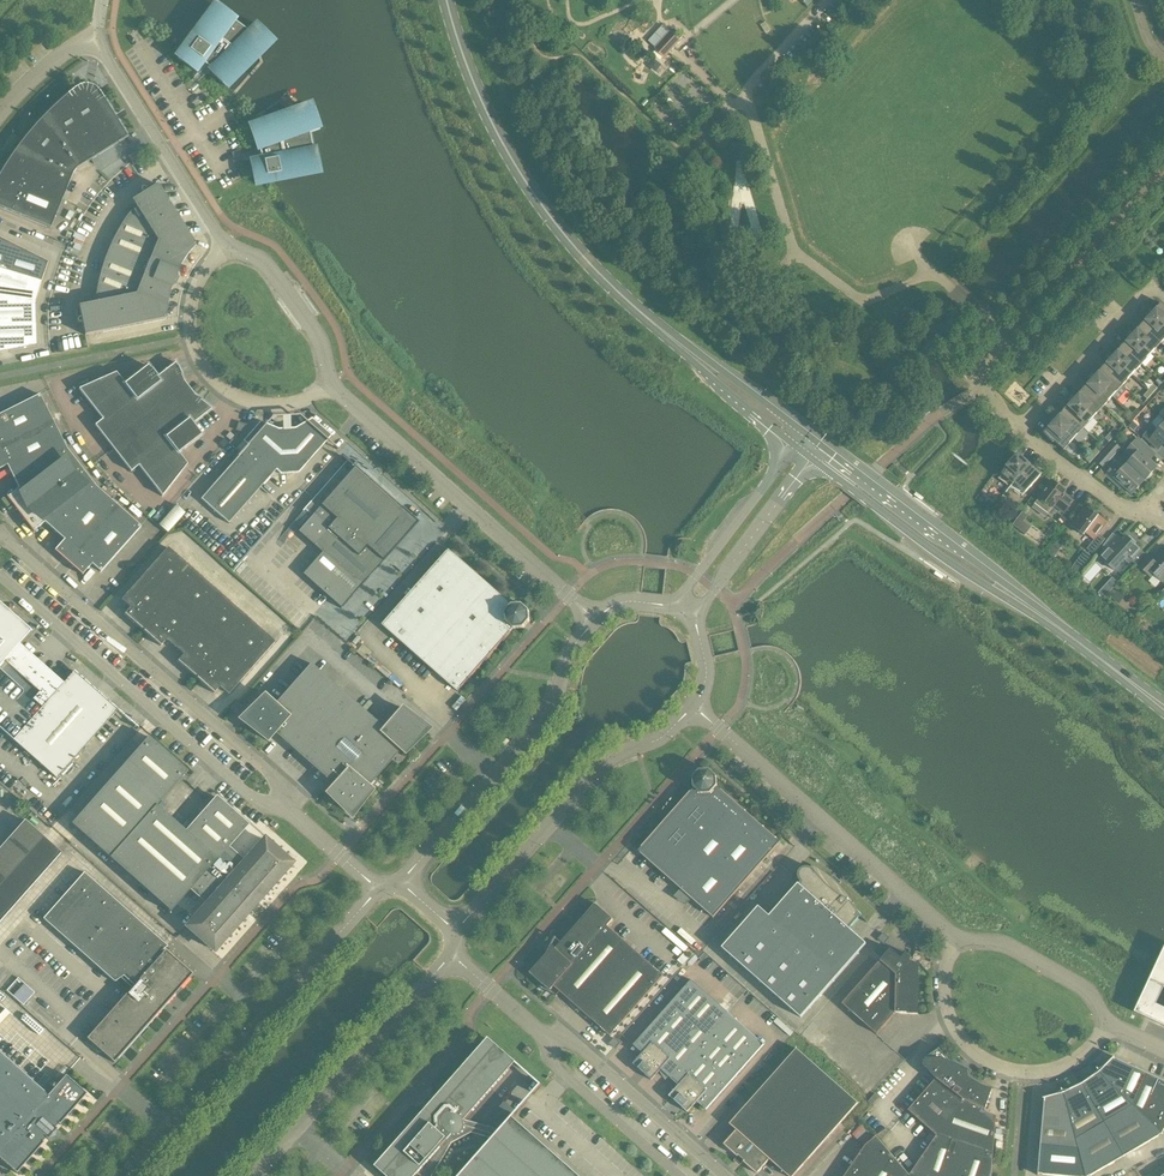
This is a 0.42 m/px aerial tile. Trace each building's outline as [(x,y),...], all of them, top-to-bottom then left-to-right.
[(254,52),(269,37),(255,23),(247,30),(235,22),(237,20),(217,5),(178,58),(198,72),(204,64),(210,68),(209,69),(226,86),(257,56),(254,52)] [(664,26),(649,41),(657,48),(656,49),(665,57),(679,41),(678,41),(682,37),(675,29),(673,31),(671,33),(664,26)] [(1018,47),(1014,52),(1019,57),(1026,48),(1018,42),(1015,45),(1018,47)] [(70,92),(50,110),(31,130),(14,151),(4,167),(0,174),(0,207),(51,228),(74,173),(77,169),(128,137),(105,99),(104,99),(100,93),(97,89),(94,86),(85,85),(80,86),(76,88),(73,90),(70,92)] [(1014,88),(1001,101),(1010,110),(1023,96),(1014,88)] [(297,171),(319,166),(315,147),(313,147),(310,133),(321,129),(312,106),(250,128),(259,151),(260,151),(261,157),(251,159),(255,183),(298,175),(297,171)] [(135,165),(143,160),(138,152),(129,157),(135,165)] [(132,200),(135,205),(126,218),(118,230),(111,244),(105,258),(101,273),(97,287),(95,303),(79,306),(85,335),(104,332),(104,331),(166,319),(167,308),(169,297),(171,286),(169,286),(171,281),(174,283),(177,277),(173,276),(175,271),(177,272),(183,263),(189,254),(196,245),(168,200),(158,184),(132,200)] [(42,282),(48,262),(0,238),(0,270),(42,282)] [(0,270),(0,298),(36,303),(42,282),(0,270)] [(36,324),(36,303),(0,298),(0,325),(36,324)] [(1163,327),(1163,307),(1162,304),(1151,316),(1163,327)] [(1151,316),(1142,326),(1161,344),(1163,340),(1163,327),(1151,316)] [(36,324),(0,325),(0,353),(37,346),(36,324)] [(1142,326),(1132,337),(1151,354),(1161,344),(1142,326)] [(1151,354),(1132,337),(1122,348),(1142,365),(1151,354)] [(1122,348),(1113,358),(1132,376),(1142,365),(1122,348)] [(1113,358),(1103,369),(1122,386),(1123,386),(1132,376),(1113,358)] [(113,449),(190,389),(184,381),(176,363),(157,378),(148,366),(125,384),(116,373),(79,389),(103,419),(95,425),(113,449)] [(1122,386),(1103,369),(1093,380),(1112,397),(1117,401),(1127,390),(1123,386),(1122,386)] [(1112,397),(1093,380),(1084,390),(1103,408),(1112,397)] [(1154,385),(1148,391),(1152,394),(1157,388),(1154,385)] [(190,389),(113,449),(131,472),(139,466),(162,496),(188,464),(179,453),(202,435),(193,424),(212,409),(196,397),(190,389)] [(1084,390),(1074,401),(1093,418),(1103,408),(1084,390)] [(1152,394),(1148,391),(1143,396),(1147,400),(1152,394)] [(40,394),(0,414),(0,469),(7,466),(13,477),(67,449),(40,394)] [(1093,418),(1074,401),(1064,412),(1083,429),(1093,418)] [(1137,408),(1132,414),(1136,418),(1141,412),(1137,408)] [(1064,412),(1055,422),(1074,440),(1083,429),(1064,412)] [(1136,418),(1132,414),(1127,420),(1131,423),(1136,418)] [(1153,425),(1143,436),(1156,449),(1162,441),(1163,443),(1163,421),(1159,416),(1153,423),(1153,425)] [(331,436),(312,419),(296,428),(279,429),(262,422),(237,449),(242,454),(201,499),(229,524),(276,470),(281,474),(298,473),(331,436)] [(1074,440),(1055,422),(1045,433),(1064,451),(1074,440)] [(237,430),(242,431),(244,432),(246,425),(239,423),(237,430)] [(1115,427),(1110,433),(1114,437),(1119,431),(1115,427)] [(1114,437),(1110,433),(1105,439),(1109,442),(1114,437)] [(1126,464),(1145,481),(1157,468),(1146,458),(1152,452),(1138,439),(1131,446),(1133,448),(1127,454),(1133,459),(1127,465),(1127,464),(1126,464)] [(1109,448),(1115,454),(1120,449),(1114,443),(1109,448)] [(1115,454),(1109,448),(1097,462),(1103,467),(1115,454)] [(67,449),(13,477),(19,489),(7,497),(33,531),(45,523),(54,531),(96,486),(67,449)] [(1096,449),(1090,455),(1094,458),(1099,452),(1096,449)] [(1010,488),(1030,466),(1018,455),(1007,467),(1008,468),(998,479),(1010,488)] [(1094,458),(1090,455),(1085,460),(1089,464),(1094,458)] [(305,509),(312,516),(298,532),(321,553),(302,575),(341,609),(386,558),(369,544),(380,531),(381,532),(388,524),(387,523),(402,507),(363,473),(363,474),(343,457),(342,458),(346,461),(304,509),(305,510),(305,509)] [(1116,464),(1107,475),(1106,475),(1116,484),(1119,482),(1132,494),(1144,481),(1145,482),(1145,481),(1126,464),(1126,465),(1127,465),(1122,470),(1116,464)] [(1030,466),(1010,488),(1022,497),(1041,476),(1030,466)] [(1052,481),(1039,498),(1035,504),(1048,514),(1054,505),(1065,513),(1073,502),(1063,494),(1065,491),(1052,481)] [(141,527),(96,486),(54,531),(64,540),(55,550),(82,575),(92,564),(101,572),(141,527)] [(159,525),(168,533),(185,513),(177,506),(159,525)] [(1093,555),(1103,542),(1105,539),(1098,534),(1107,523),(1098,516),(1096,518),(1085,509),(1071,527),(1083,536),(1085,534),(1094,540),(1087,550),(1093,555)] [(1058,521),(1064,525),(1068,519),(1062,515),(1058,521)] [(1018,519),(1012,527),(1024,536),(1030,528),(1018,519)] [(1113,533),(1102,547),(1104,550),(1117,536),(1113,533)] [(1117,536),(1099,556),(1114,570),(1128,555),(1133,560),(1141,551),(1135,545),(1137,543),(1130,536),(1128,538),(1126,537),(1123,541),(1117,536)] [(1062,547),(1056,543),(1052,548),(1058,552),(1062,547)] [(125,614),(130,619),(161,646),(167,639),(184,654),(178,661),(214,693),(215,693),(214,693),(220,686),(229,694),(275,642),(168,548),(122,600),(131,607),(125,614)] [(450,549),(444,556),(383,625),(458,692),(514,629),(524,628),(530,621),(530,611),(522,605),(513,605),(450,549)] [(1163,579),(1163,549),(1153,561),(1147,555),(1137,565),(1151,578),(1154,575),(1161,582),(1163,579)] [(1092,557),(1085,552),(1075,565),(1082,570),(1092,557)] [(1097,561),(1084,576),(1090,582),(1103,567),(1097,561)] [(1105,595),(1117,582),(1113,577),(1100,591),(1105,595)] [(1111,598),(1119,604),(1125,597),(1117,591),(1111,598)] [(118,710),(74,671),(63,684),(19,644),(28,634),(0,609),(0,728),(57,779),(118,710)] [(303,629),(306,626),(299,620),(302,617),(309,622),(312,619),(304,612),(295,623),(303,629)] [(248,714),(249,714),(244,719),(249,724),(267,740),(274,733),(334,786),(327,793),(345,809),(350,813),(355,808),(355,809),(371,790),(368,787),(384,769),(330,721),(350,698),(311,663),(274,705),(264,696),(248,714)] [(384,729),(350,698),(330,721),(384,769),(401,750),(404,753),(425,730),(402,709),(384,729)] [(231,708),(236,713),(241,708),(236,703),(231,708)] [(187,771),(148,737),(71,824),(171,912),(194,886),(210,901),(187,927),(214,950),(246,914),(246,913),(243,910),(246,907),(249,910),(255,903),(252,901),(255,896),(258,899),(259,899),(291,863),(264,840),(242,866),(225,851),(248,825),(217,797),(186,832),(157,806),(187,771)] [(84,792),(91,798),(133,755),(125,748),(84,792)] [(638,851),(714,918),(781,842),(718,786),(717,777),(710,770),(700,771),(699,772),(693,778),(694,788),(638,851)] [(61,853),(24,820),(0,848),(0,922),(61,853)] [(819,869),(812,865),(811,868),(809,868),(808,867),(806,867),(805,868),(803,868),(802,869),(801,870),(800,871),(799,872),(799,873),(798,875),(798,876),(798,877),(799,879),(799,880),(800,881),(801,882),(799,884),(770,916),(759,907),(722,948),(801,1018),(867,944),(850,929),(861,916),(857,911),(852,904),(855,903),(850,896),(845,890),(840,884),(832,878),(826,873),(819,869)] [(167,947),(84,873),(43,919),(114,982),(123,976),(134,985),(87,1039),(114,1063),(192,974),(165,950),(163,952),(161,951),(167,947)] [(552,945),(548,953),(547,954),(547,955),(530,973),(551,991),(551,990),(554,986),(611,1036),(664,976),(608,926),(613,920),(596,904),(556,949),(553,945),(552,945)] [(884,934),(879,939),(885,944),(889,938),(884,934)] [(891,949),(882,959),(843,1004),(877,1034),(896,1013),(918,1013),(918,964),(915,966),(910,961),(912,958),(906,953),(902,959),(891,949)] [(1135,1013),(1144,1017),(1163,1026),(1163,949),(1135,1013)] [(684,953),(678,961),(683,965),(689,958),(684,953)] [(684,1061),(728,1012),(692,980),(634,1045),(643,1053),(633,1064),(639,1069),(639,1070),(640,1070),(645,1075),(645,1076),(646,1075),(652,1080),(661,1070),(669,1077),(684,1061)] [(24,983),(13,996),(23,1005),(34,992),(24,983)] [(728,1012),(684,1061),(669,1077),(679,1085),(669,1096),(675,1101),(675,1102),(676,1102),(681,1107),(682,1108),(688,1113),(697,1102),(707,1110),(764,1045),(728,1012)] [(610,1044),(614,1047),(616,1049),(620,1043),(615,1039),(610,1044)] [(551,1151),(468,1126),(469,1121),(465,1120),(511,1069),(510,1068),(514,1063),(507,1057),(508,1056),(489,1040),(446,1088),(447,1088),(445,1090),(444,1089),(442,1091),(443,1093),(441,1095),(441,1094),(435,1101),(431,1097),(424,1105),(428,1108),(423,1114),(424,1115),(422,1117),(420,1116),(418,1118),(420,1119),(418,1122),(417,1121),(376,1167),(386,1175),(416,1175),(417,1175),(421,1175),(433,1175),(451,1144),(471,1134),(491,1140),(459,1175),(579,1175),(551,1151)] [(529,1056),(534,1051),(529,1046),(524,1051),(529,1056)] [(858,1103),(797,1049),(730,1124),(737,1130),(724,1144),(738,1157),(739,1155),(745,1161),(744,1162),(757,1174),(770,1160),(789,1175),(794,1175),(858,1103)] [(936,1079),(909,1110),(937,1136),(993,1155),(997,1116),(985,1112),(993,1090),(983,1086),(975,1082),(968,1077),(960,1071),(950,1062),(946,1057),(939,1049),(922,1061),(929,1070),(936,1079)] [(87,1094),(66,1075),(48,1095),(0,1053),(0,1159),(17,1174),(44,1143),(43,1142),(46,1138),(48,1140),(49,1138),(50,1138),(55,1137),(56,1131),(55,1131),(57,1129),(55,1128),(58,1124),(59,1125),(87,1094)] [(1134,1105),(1148,1074),(1114,1058),(1100,1072),(1134,1105)] [(1100,1072),(1083,1084),(1105,1123),(1134,1105),(1100,1072)] [(510,1119),(542,1084),(531,1074),(499,1109),(510,1119)] [(1134,1105),(1163,1134),(1163,1132),(1163,1081),(1148,1074),(1134,1105)] [(1105,1123),(1083,1084),(1063,1093),(1076,1141),(1105,1123)] [(1076,1141),(1063,1093),(1044,1098),(1041,1145),(1078,1149),(1076,1141)] [(1163,1134),(1134,1105),(1105,1123),(1125,1156),(1163,1134)] [(1105,1123),(1076,1141),(1078,1149),(1086,1175),(1091,1175),(1125,1156),(1105,1123)] [(910,1175),(876,1136),(866,1146),(855,1162),(845,1175),(909,1175),(910,1175)] [(909,1175),(992,1175),(993,1155),(937,1136),(910,1175),(909,1175)] [(1041,1145),(1038,1174),(1057,1175),(1086,1175),(1078,1149),(1041,1145)]
